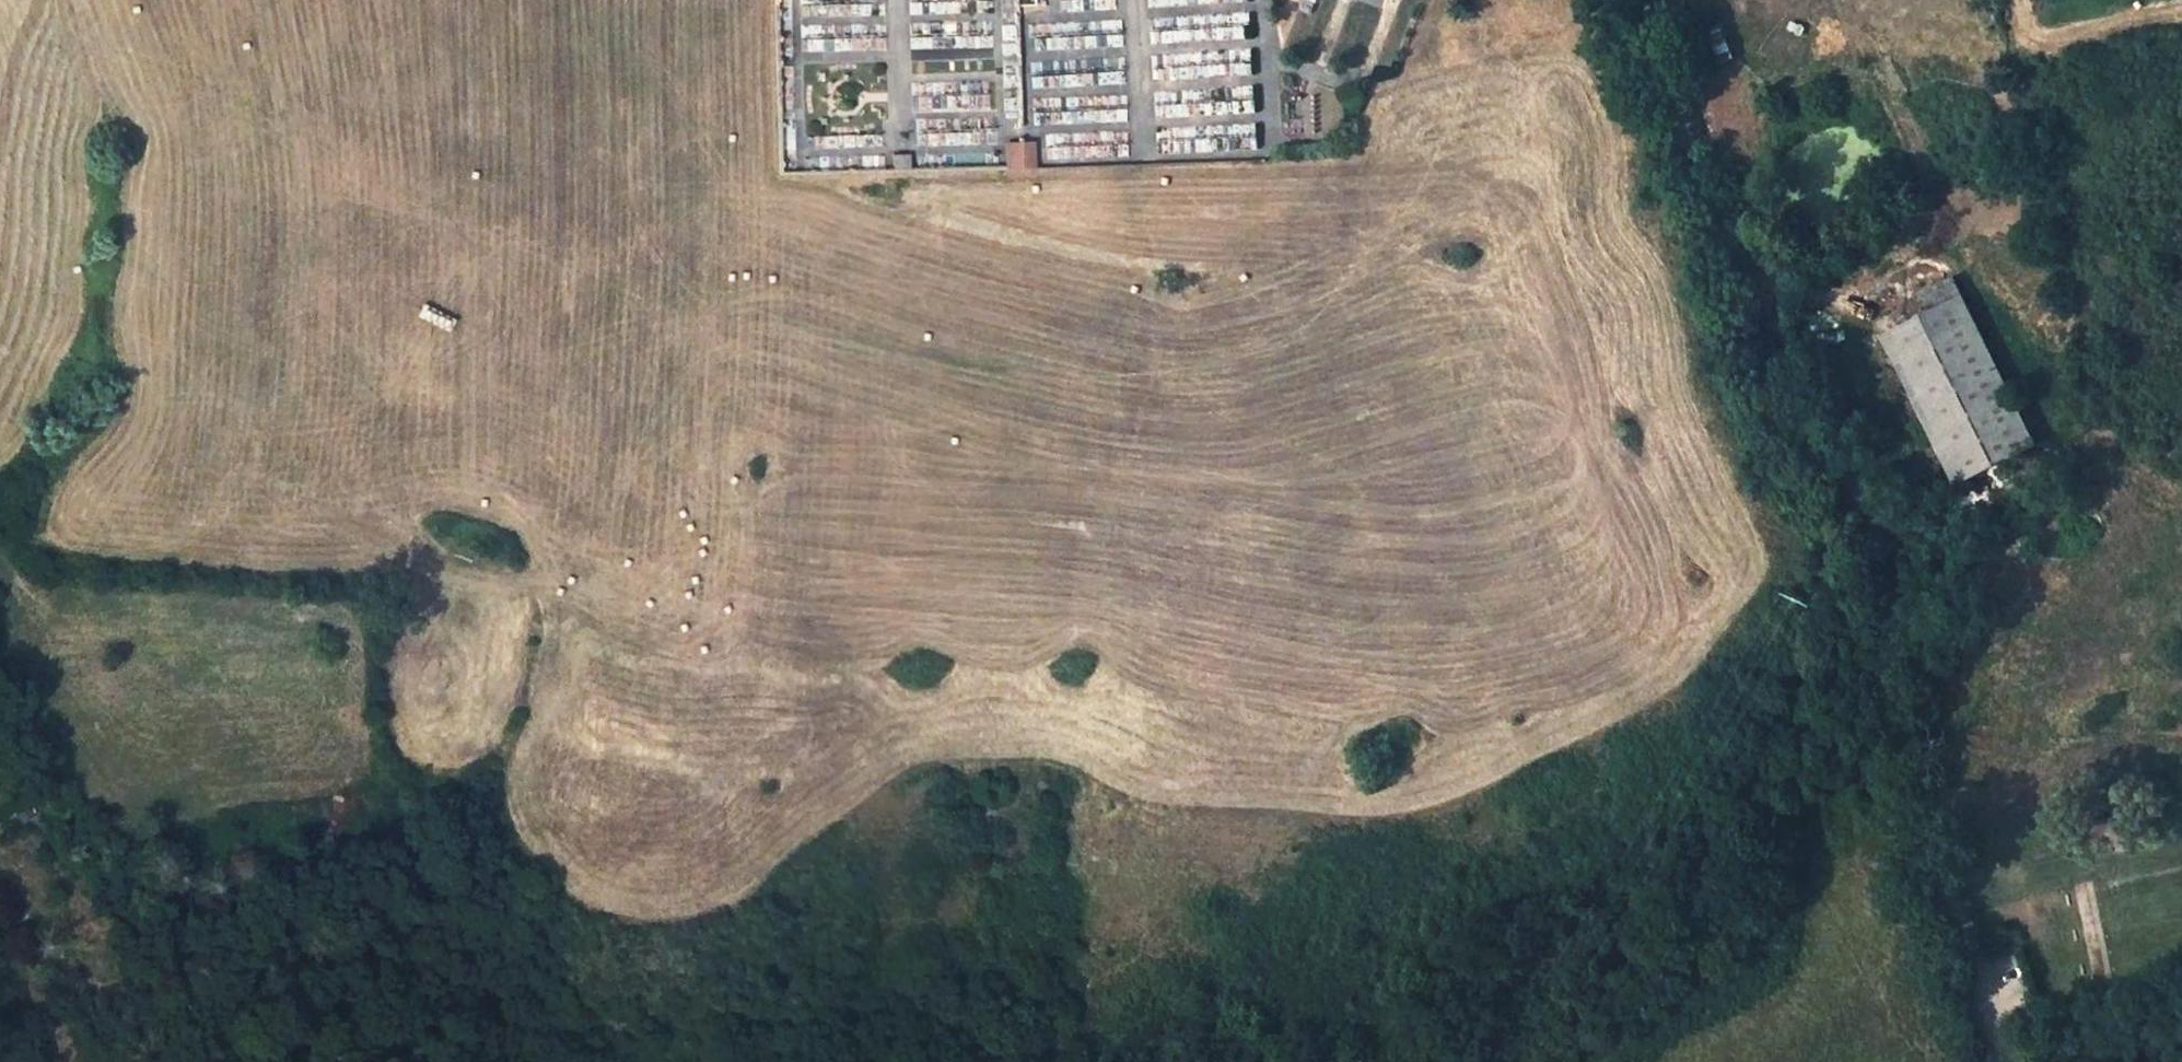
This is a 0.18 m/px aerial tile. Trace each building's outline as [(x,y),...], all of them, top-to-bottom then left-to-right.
[(1719,26),(1676,41),(1689,72),(1731,56),(1719,26)] [(1021,144),(1022,167),(1034,167),(1032,143),(1021,144)] [(1004,145),(1006,168),(1022,167),(1021,144),(1004,145)] [(1927,342),(1972,318),(1951,277),(1922,293),(1929,308),(1914,316),(1927,342)] [(1883,333),(1959,482),(2036,442),(1972,318),(1927,342),(1914,316),(1883,333)]
